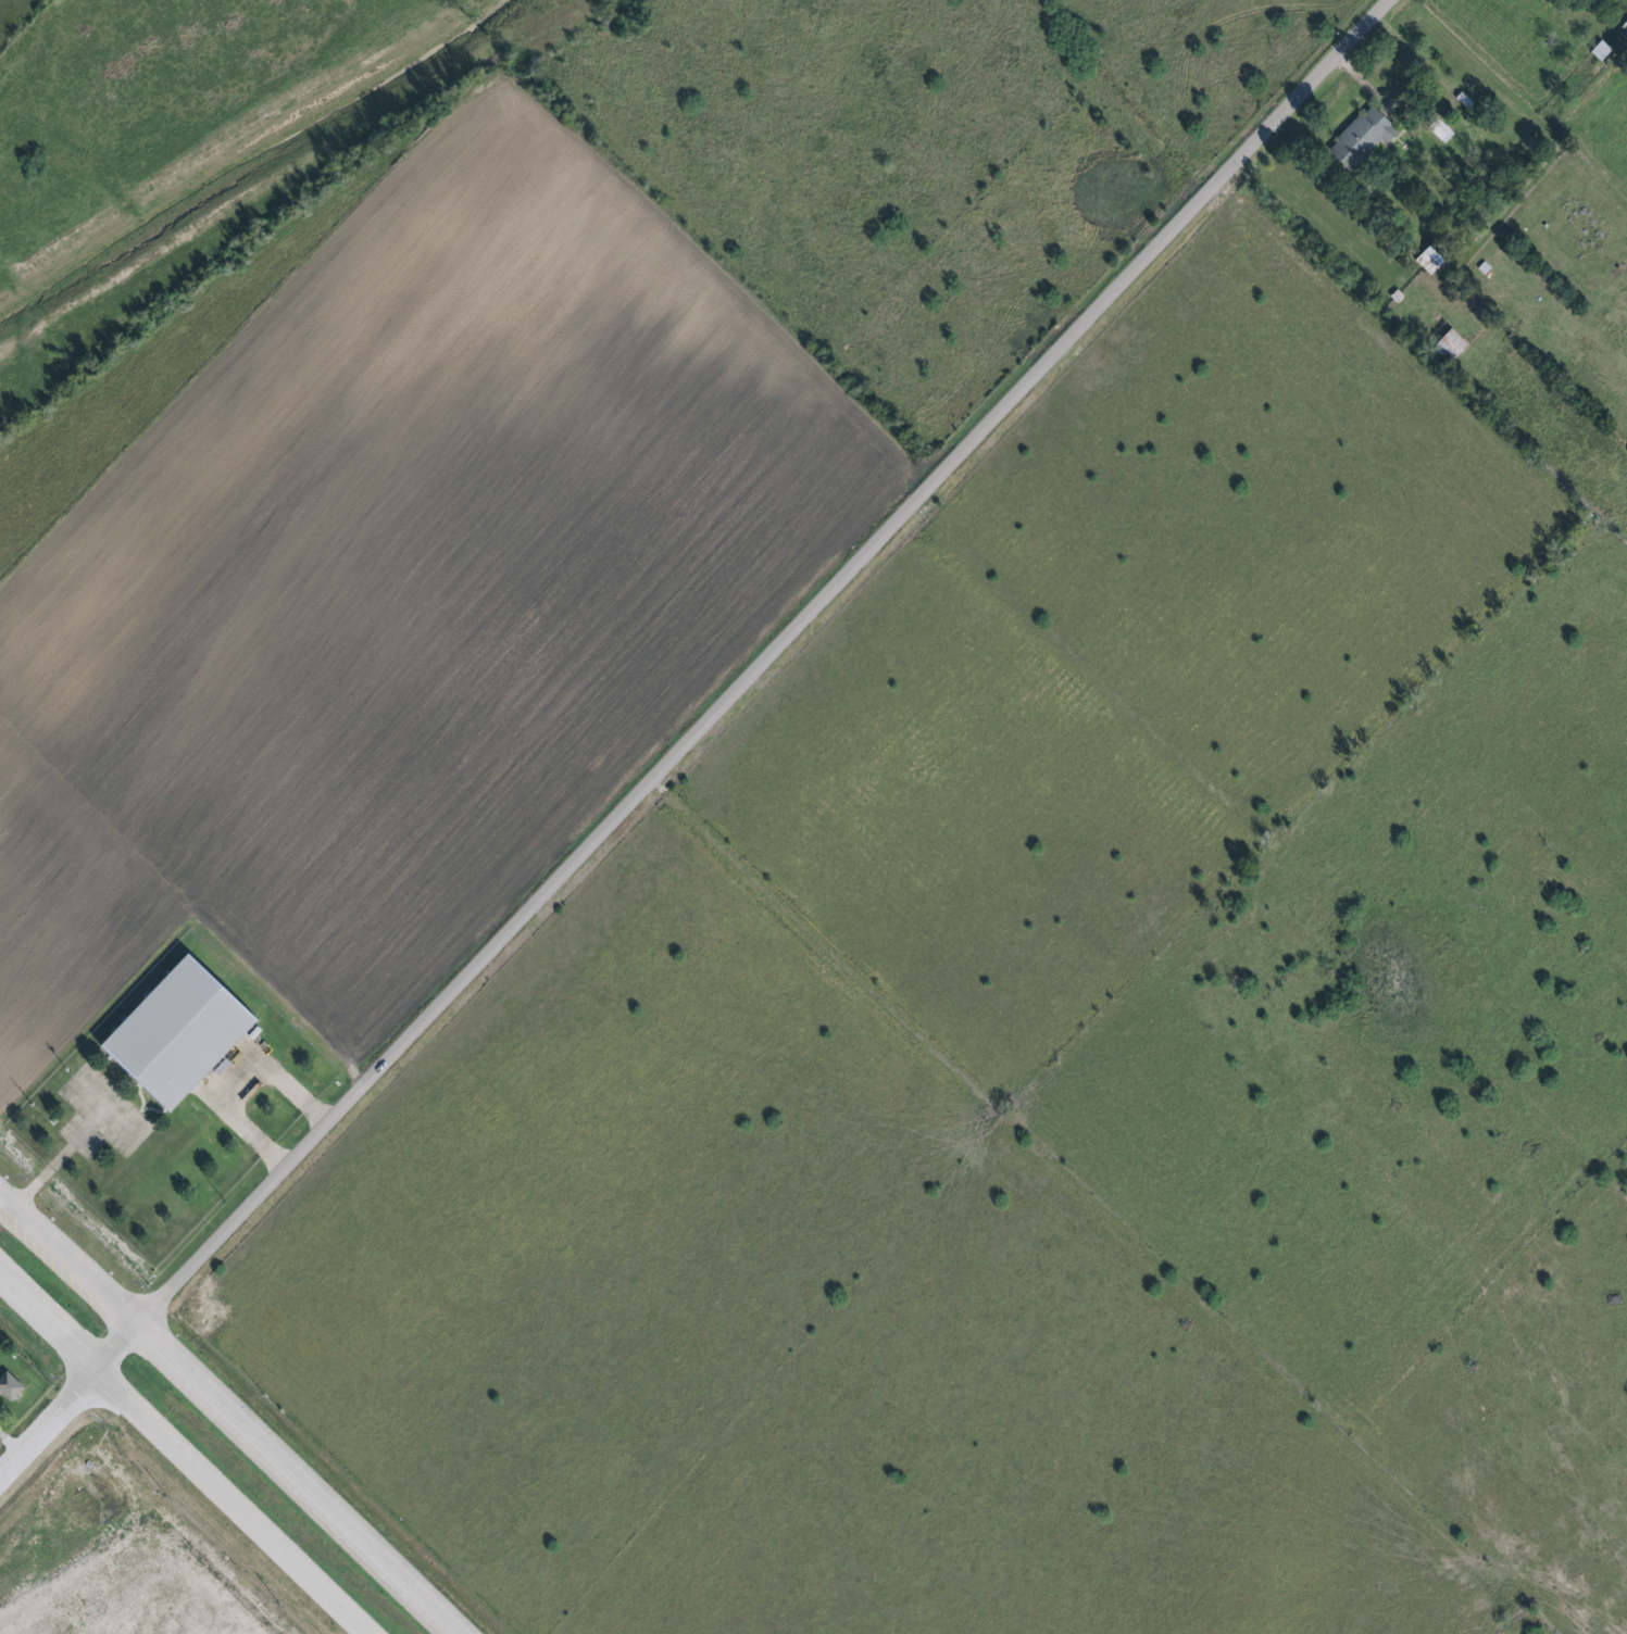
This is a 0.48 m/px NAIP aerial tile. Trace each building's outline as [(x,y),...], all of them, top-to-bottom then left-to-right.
[(1608,50),(1597,41),(1586,54),(1597,63),(1608,50)] [(1394,133),(1368,106),(1321,150),(1344,174),(1378,140),(1383,145),(1394,133)] [(1450,135),(1434,118),(1423,128),(1440,145),(1450,135)] [(1453,359),(1465,345),(1447,328),(1428,350),(1438,359),(1445,352),(1453,359)] [(101,1045),(188,954),(258,1020),(171,1111),(101,1045)] [(9,1406),(0,1398),(0,1380),(4,1375),(22,1392),(17,1396),(18,1398),(14,1404),(13,1402),(9,1406)]
